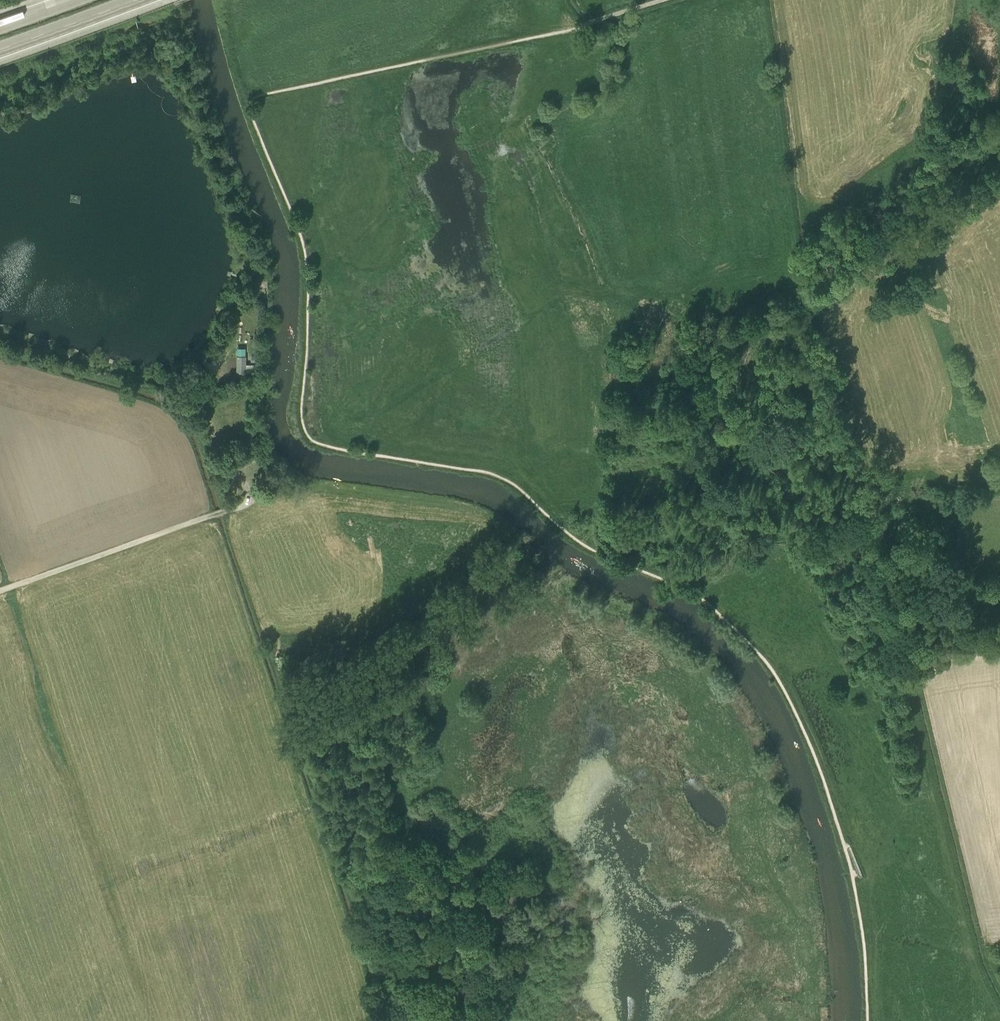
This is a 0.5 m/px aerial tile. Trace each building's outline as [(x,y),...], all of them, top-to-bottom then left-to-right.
[(245,362),(237,362),(237,372),(245,372),(245,364),(245,362)] [(256,364),(245,364),(245,372),(256,373),(256,364)]
